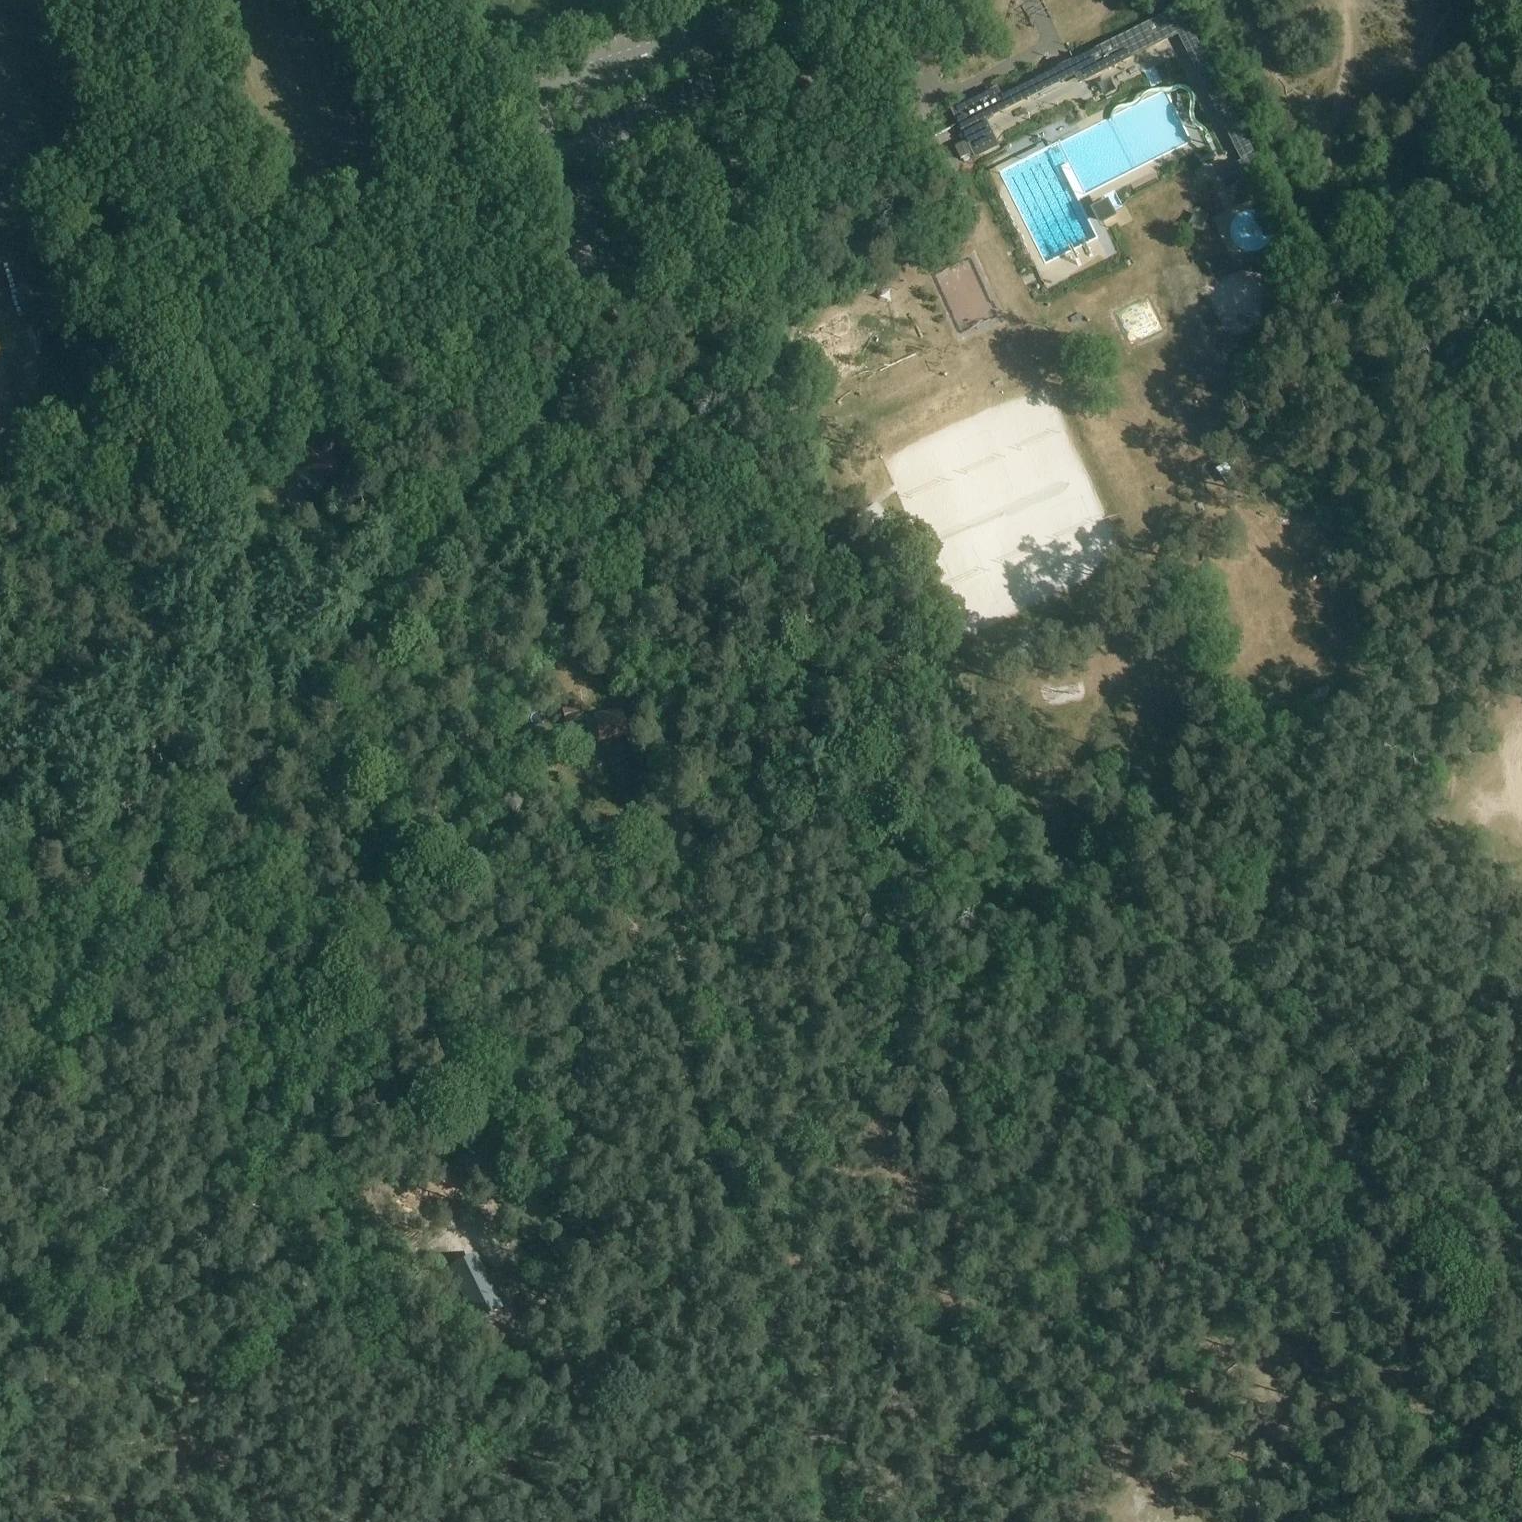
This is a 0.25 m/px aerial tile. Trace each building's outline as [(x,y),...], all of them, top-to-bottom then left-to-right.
[(1265,173),(1181,7),(1003,96),(999,87),(952,110),(960,128),(966,141),(960,145),(967,156),(973,153),(975,158),(1000,148),(987,120),(1078,75),(1083,84),(1178,35),(1242,162),(1233,166),(1242,184),(1265,173)] [(1108,207),(1090,215),(1100,233),(1107,230),(1110,228),(1117,224),(1108,207)] [(301,463),(325,483),(333,475),(339,467),(328,458),(341,442),(328,431),(315,447),(301,463)] [(849,522),(877,557),(892,545),(891,544),(865,512),(864,510),(849,522)] [(564,709),(566,723),(584,720),(582,706),(564,709)] [(600,742),(625,737),(622,712),(596,716),(596,721),(588,723),(591,742),(599,741),(600,742)] [(495,1144),(461,1152),(471,1193),(504,1186),(495,1144)] [(478,1312),(500,1300),(476,1252),(454,1263),(478,1312)]
